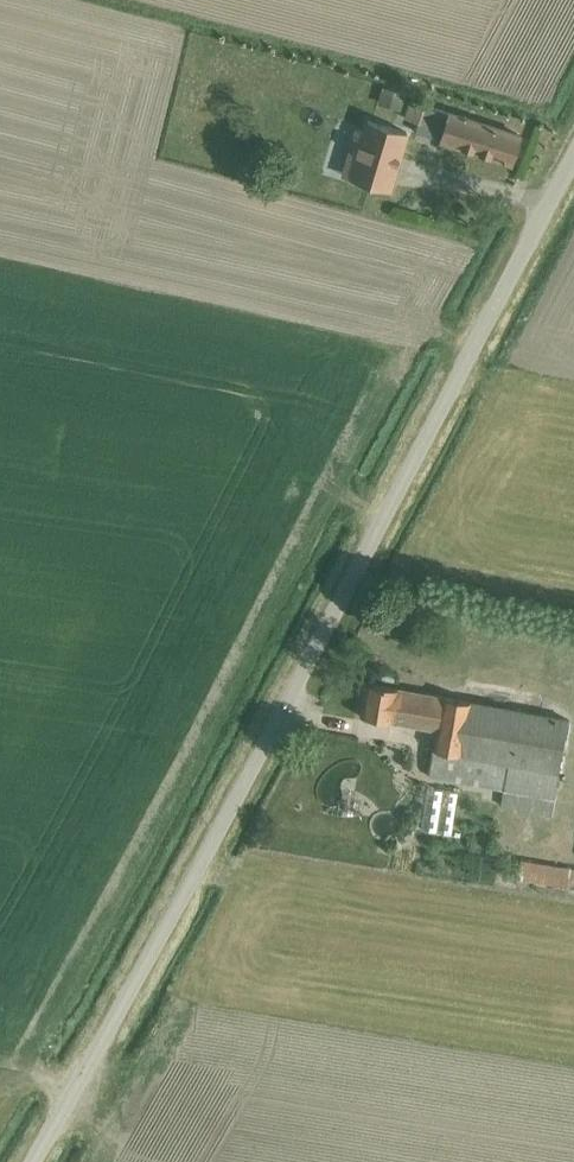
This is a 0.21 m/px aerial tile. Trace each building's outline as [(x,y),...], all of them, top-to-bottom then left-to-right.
[(383,87),(378,104),(402,111),(407,94),(383,87)] [(424,122),(421,133),(460,145),(513,162),(521,135),(429,107),(424,122)] [(355,128),(347,152),(357,155),(350,178),(388,189),(406,131),(367,120),(363,131),(355,128)] [(569,718),(518,709),(363,681),(358,714),(436,729),(428,776),(503,789),(500,807),(551,816),(569,718)] [(330,807),(352,809),(354,780),(331,778),(330,807)] [(426,786),(421,828),(450,832),(455,789),(426,786)] [(527,885),(558,887),(560,851),(529,849),(527,885)]
